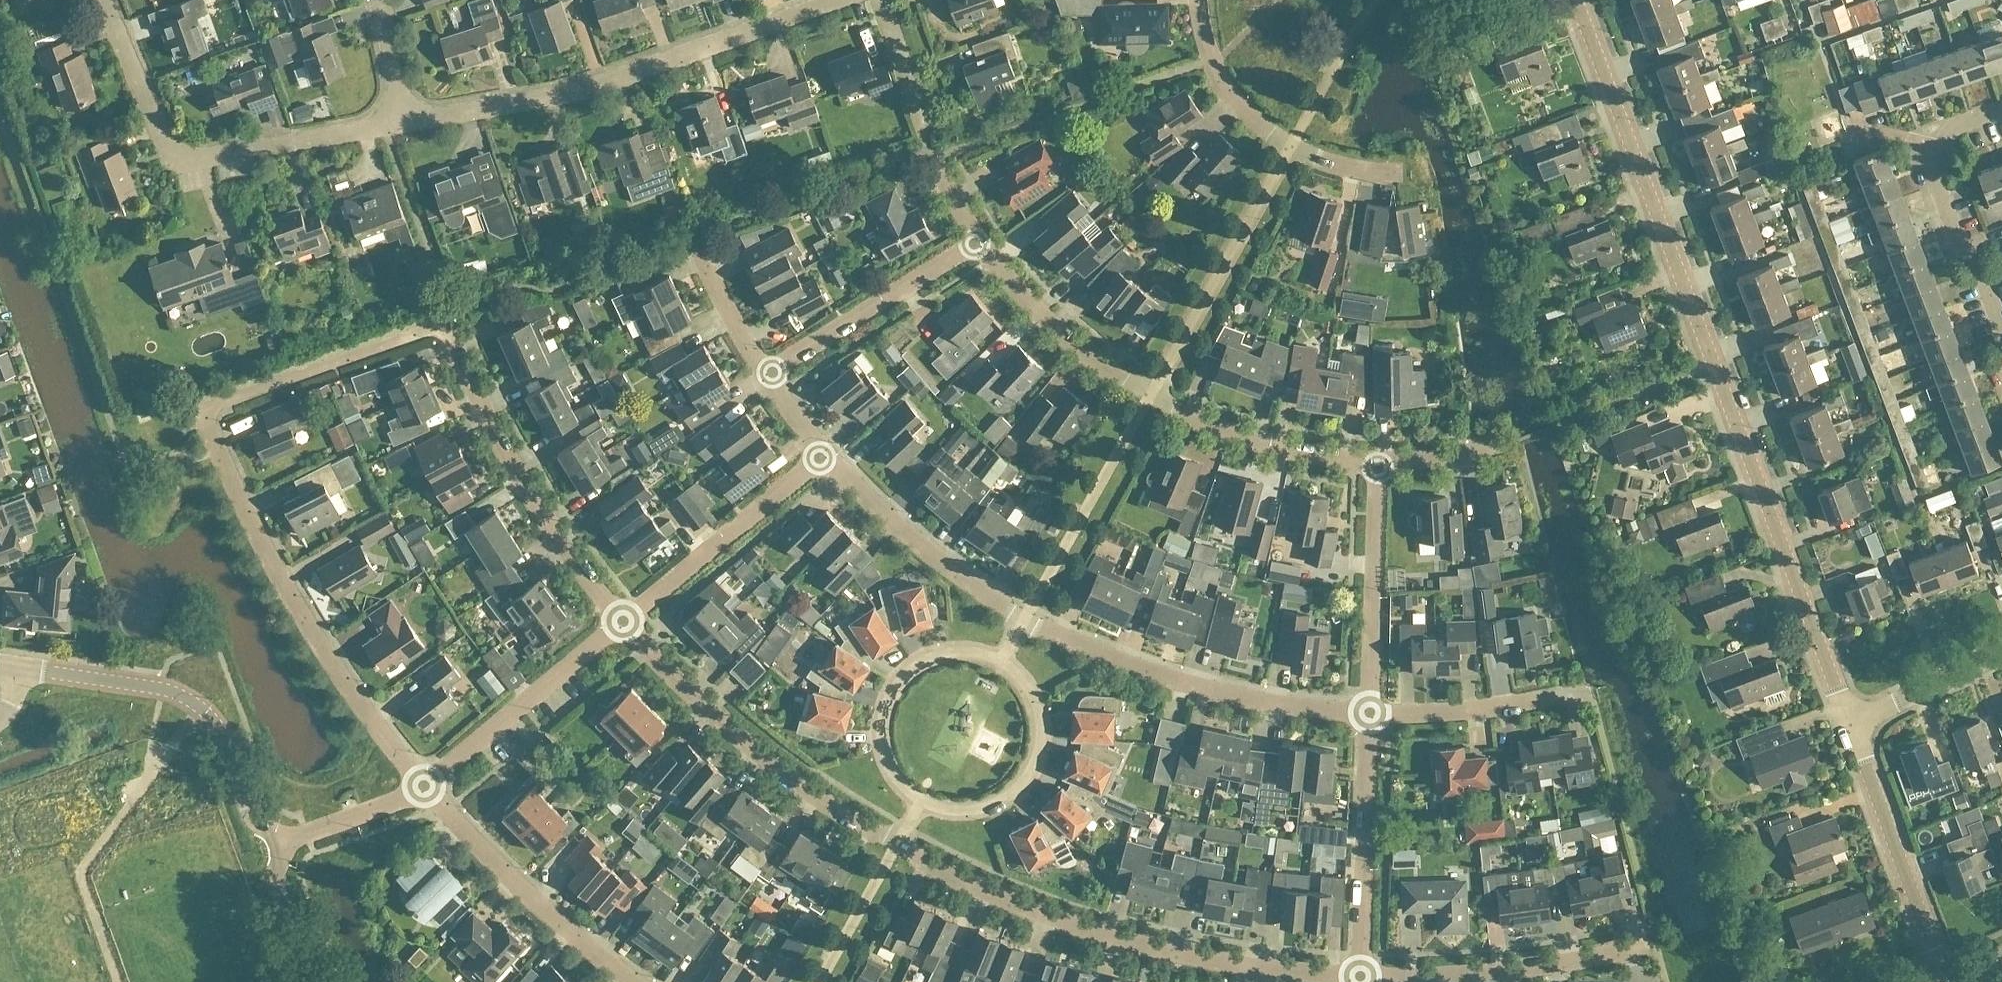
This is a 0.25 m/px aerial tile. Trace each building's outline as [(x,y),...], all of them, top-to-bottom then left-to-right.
[(169,9),(173,20),(160,24),(165,38),(168,37),(177,61),(206,51),(194,19),(205,15),(202,7),(214,2),(213,0),(193,0),(169,9)] [(297,17),(329,6),(327,0),(291,0),(297,17)] [(424,11),(450,2),(449,0),(420,0),(424,11)] [(558,3),(530,12),(544,52),(574,42),(561,3),(570,0),(557,0),(558,3)] [(594,2),(604,31),(627,23),(627,25),(646,19),(641,7),(654,2),(654,0),(601,0),(594,2)] [(956,22),(996,8),(993,0),(948,0),(956,22)] [(1146,43),(1146,41),(1165,41),(1164,7),(1102,8),(1102,0),(1055,0),(1060,16),(1099,15),(1100,42),(1127,41),(1127,43),(1128,48),(1132,52),(1137,53),(1141,51),(1145,48),(1146,43)] [(1672,6),(1670,0),(1630,0),(1638,23),(1672,11),(1670,6),(1672,6)] [(1638,23),(1648,47),(1683,34),(1675,14),(1692,8),(1689,0),(1686,0),(1672,6),(1670,6),(1672,11),(1638,23)] [(1903,0),(1882,0),(1875,2),(1874,0),(1871,0),(1864,3),(1870,22),(1880,19),(1907,10),(1903,0)] [(1907,10),(1917,7),(1915,0),(1903,0),(1907,10)] [(1963,0),(1958,0),(1946,4),(1950,16),(1967,10),(1963,0)] [(1967,10),(1984,4),(1982,0),(1963,0),(1967,10)] [(1827,1),(1817,4),(1823,21),(1825,26),(1828,35),(1850,28),(1851,29),(1860,26),(1854,6),(1844,10),(1842,5),(1830,9),(1827,1)] [(1864,3),(1854,6),(1860,26),(1870,22),(1864,3)] [(1823,21),(1817,4),(1807,8),(1812,24),(1823,21)] [(1912,16),(1916,27),(1933,21),(1929,10),(1912,16)] [(480,20),(482,27),(442,40),(452,71),(468,65),(467,63),(478,60),(479,62),(492,57),(487,42),(502,37),(495,15),(480,20)] [(1916,27),(1912,16),(1895,22),(1900,33),(1916,27)] [(1779,18),(1769,21),(1775,38),(1785,34),(1779,18)] [(1080,20),(1070,20),(1070,30),(1081,30),(1080,20)] [(1775,38),(1769,21),(1759,25),(1765,41),(1775,38)] [(1488,34),(1489,34),(1472,40),(1475,48),(1492,42),(1506,79),(1526,72),(1532,87),(1552,79),(1537,37),(1525,42),(1518,22),(1488,34)] [(312,24),(286,33),(286,31),(263,39),(263,43),(262,43),(270,63),(280,58),(275,45),(289,40),(295,56),(303,53),(314,85),(341,76),(326,34),(316,37),(312,24)] [(1869,57),(1866,45),(1883,39),(1879,28),(1845,39),(1849,50),(1854,49),(1857,61),(1869,57)] [(1008,32),(1004,33),(971,45),(976,59),(963,64),(977,106),(998,99),(992,82),(1013,75),(1008,59),(1016,56),(1008,32)] [(1978,43),(1989,74),(2001,69),(2001,35),(1978,43)] [(1703,57),(1697,42),(1685,46),(1689,56),(1656,69),(1665,93),(1700,80),(1699,76),(1693,61),(1703,57)] [(1989,74),(1978,43),(1953,52),(1963,83),(1989,74)] [(66,44),(37,54),(44,72),(51,69),(66,111),(86,104),(85,102),(94,99),(86,76),(88,75),(82,57),(72,60),(66,44)] [(866,51),(830,65),(840,92),(866,82),(871,97),(893,89),(885,67),(873,71),(866,51)] [(1750,52),(1736,57),(1739,66),(1753,61),(1750,52)] [(1953,52),(1927,60),(1938,92),(1963,83),(1953,52)] [(1927,60),(1902,69),(1913,100),(1938,92),(1927,60)] [(206,65),(190,70),(195,85),(211,80),(206,65)] [(214,85),(217,94),(208,97),(215,115),(249,102),(253,113),(264,110),(272,129),(285,124),(278,105),(264,67),(214,85)] [(1700,80),(1665,93),(1674,118),(1709,104),(1702,85),(1719,79),(1716,69),(1699,76),(1700,80)] [(1852,85),(1843,88),(1851,112),(1860,109),(1862,115),(1887,106),(1887,109),(1913,100),(1902,69),(1878,77),(1877,75),(1851,84),(1852,85)] [(816,110),(815,110),(806,84),(789,90),(784,77),(747,90),(758,123),(785,114),(792,132),(820,122),(816,110)] [(1079,78),(1066,83),(1072,100),(1085,96),(1079,78)] [(1851,112),(1843,88),(1837,90),(1845,114),(1851,112)] [(1157,134),(1141,144),(1153,164),(1180,146),(1172,134),(1201,116),(1184,91),(1172,99),(1171,97),(1144,114),(1157,134)] [(682,108),(696,146),(718,139),(726,162),(747,154),(737,125),(723,130),(712,98),(682,108)] [(1742,120),(1760,114),(1754,98),(1736,105),(1742,120)] [(1710,117),(1713,127),(1682,139),(1692,163),(1726,150),(1725,146),(1719,131),(1737,125),(1733,116),(1731,109),(1710,117)] [(1555,122),(1526,133),(1510,139),(1513,147),(1519,144),(1526,162),(1535,158),(1543,179),(1563,172),(1569,186),(1590,179),(1574,137),(1562,142),(1555,122)] [(745,142),(762,136),(757,123),(740,129),(745,142)] [(1066,128),(1050,134),(1057,146),(1072,138),(1066,128)] [(674,188),(669,173),(657,141),(642,147),(637,133),(595,149),(602,169),(617,163),(625,184),(624,184),(631,204),(674,188)] [(1162,173),(1179,188),(1188,178),(1208,196),(1228,174),(1226,172),(1240,157),(1230,149),(1232,147),(1219,136),(1199,158),(1197,156),(1191,162),(1181,152),(1162,173)] [(1742,139),(1725,146),(1726,150),(1692,163),(1701,187),(1736,174),(1739,184),(1768,173),(1764,162),(1735,173),(1728,155),(1746,148),(1742,139)] [(1038,141),(1012,156),(1020,169),(998,182),(1013,209),(1050,188),(1041,172),(1052,165),(1038,141)] [(104,143),(78,153),(74,154),(87,188),(95,184),(106,211),(137,199),(119,154),(110,157),(104,143)] [(598,212),(590,189),(575,147),(559,153),(558,149),(516,164),(523,183),(519,185),(527,206),(563,193),(565,198),(585,191),(592,214),(598,212)] [(1861,185),(1892,173),(1883,151),(1852,162),(1861,185)] [(816,169),(825,165),(828,164),(824,153),(810,159),(814,170),(816,169)] [(473,164),(449,172),(448,168),(430,174),(446,223),(450,227),(456,226),(461,223),(461,218),(458,208),(476,202),(480,212),(483,211),(490,231),(501,237),(515,232),(496,176),(479,182),(473,164)] [(2001,164),(1976,174),(1988,205),(2001,200),(2001,166),(2001,164)] [(1475,167),(1466,170),(1470,180),(1479,177),(1475,167)] [(1861,185),(1869,207),(1859,211),(1900,196),(1892,173),(1861,185)] [(1148,177),(1148,191),(1156,191),(1162,186),(1161,177),(1148,177)] [(1808,205),(1820,201),(1813,182),(1801,187),(1808,205)] [(391,184),(343,201),(357,240),(405,223),(391,184)] [(1752,216),(1746,201),(1763,195),(1760,186),(1741,193),(1742,196),(1709,209),(1719,233),(1753,220),(1752,216)] [(879,229),(874,231),(888,260),(931,238),(916,209),(905,215),(893,190),(866,204),(879,229)] [(1391,190),(1388,208),(1366,205),(1358,252),(1380,256),(1380,261),(1403,262),(1402,256),(1425,252),(1417,205),(1395,208),(1393,190),(1391,190)] [(1050,257),(1080,231),(1072,222),(1086,210),(1071,193),(1041,218),(1049,227),(1034,239),(1050,257)] [(1325,291),(1328,282),(1337,255),(1326,251),(1327,247),(1333,230),(1331,229),(1340,204),(1310,194),(1296,237),(1320,245),(1318,250),(1320,251),(1309,286),(1325,291)] [(1908,218),(1900,196),(1859,211),(1863,221),(1873,217),(1878,229),(1908,218)] [(1820,201),(1808,205),(1816,227),(1828,223),(1820,201)] [(1787,209),(1800,242),(1813,238),(1800,204),(1787,209)] [(1551,220),(1518,232),(1523,244),(1555,232),(1558,239),(1565,237),(1575,262),(1595,254),(1601,269),(1621,261),(1606,220),(1594,225),(1586,205),(1550,219),(1551,220)] [(429,223),(444,219),(440,208),(426,213),(429,223)] [(840,228),(837,219),(832,209),(818,215),(827,233),(840,228)] [(1769,209),(1752,216),(1753,220),(1719,233),(1728,257),(1763,244),(1755,225),(1773,218),(1769,209)] [(270,222),(276,239),(262,244),(270,265),(284,260),(285,262),(313,252),(315,258),(332,252),(319,217),(304,223),(300,212),(270,222)] [(1908,218),(1878,229),(1886,252),(1917,240),(1908,218)] [(1092,221),(1080,231),(1050,257),(1066,276),(1075,268),(1083,277),(1121,244),(1106,227),(1100,231),(1092,221)] [(1828,223),(1816,227),(1825,250),(1837,245),(1828,223)] [(744,252),(752,267),(748,269),(760,291),(794,274),(803,269),(794,253),(799,251),(787,229),(744,252)] [(1925,262),(1917,240),(1886,252),(1895,274),(1925,262)] [(184,257),(149,269),(164,309),(198,297),(205,316),(239,304),(243,315),(268,306),(256,273),(233,281),(220,245),(198,252),(196,247),(182,252),(184,257)] [(1837,245),(1825,250),(1833,272),(1845,267),(1837,245)] [(1112,317),(1136,287),(1129,281),(1128,277),(1138,264),(1120,249),(1099,271),(1111,281),(1094,302),(1112,317)] [(1780,290),(1778,286),(1773,271),(1790,265),(1787,256),(1768,263),(1769,266),(1736,278),(1745,303),(1780,290)] [(419,262),(407,266),(414,283),(425,278),(419,262)] [(1925,262),(1895,274),(1903,296),(1934,284),(1925,262)] [(836,286),(847,280),(840,266),(829,272),(836,286)] [(1845,267),(1833,272),(1842,294),(1853,290),(1845,267)] [(801,287),(794,274),(760,291),(771,314),(791,304),(798,319),(826,304),(814,280),(801,287)] [(616,283),(622,295),(611,300),(623,324),(678,298),(668,277),(647,287),(642,275),(616,283)] [(1796,279),(1778,286),(1780,290),(1745,303),(1754,327),(1789,314),(1782,295),(1799,288),(1796,279)] [(1144,293),(1136,287),(1112,317),(1130,331),(1144,314),(1156,323),(1171,297),(1155,284),(1148,292),(1144,293)] [(1942,307),(1934,284),(1903,296),(1912,318),(1942,307)] [(1853,290),(1842,294),(1850,316),(1862,312),(1853,290)] [(950,312),(939,321),(961,346),(949,357),(959,367),(978,350),(969,340),(991,320),(970,296),(951,314),(950,312)] [(1338,314),(1338,315),(1371,321),(1374,303),(1341,297),(1338,314)] [(690,322),(678,298),(623,324),(623,325),(633,320),(651,358),(673,346),(675,345),(668,332),(690,322)] [(591,313),(584,299),(572,304),(579,319),(591,313)] [(1264,304),(1248,300),(1242,314),(1260,321),(1264,304)] [(507,357),(544,341),(539,329),(549,324),(546,316),(551,313),(546,301),(535,303),(518,310),(524,324),(498,336),(507,357)] [(1634,303),(1603,315),(1597,301),(1574,310),(1579,324),(1593,319),(1605,348),(1645,333),(1634,303)] [(1798,322),(1818,314),(1814,304),(1795,312),(1798,322)] [(1942,307),(1912,318),(1920,340),(1951,329),(1942,307)] [(1862,312),(1850,316),(1858,338),(1870,334),(1862,312)] [(1323,321),(1321,332),(1331,333),(1333,322),(1323,321)] [(1236,387),(1251,347),(1240,343),(1244,333),(1223,326),(1209,351),(1223,355),(1214,378),(1236,387)] [(1807,360),(1805,356),(1800,341),(1817,335),(1814,326),(1795,333),(1796,337),(1763,349),(1772,373),(1807,360)] [(1883,329),(1870,334),(1873,341),(1885,337),(1883,329)] [(1959,351),(1951,329),(1920,340),(1929,363),(1959,351)] [(276,332),(279,342),(285,340),(282,330),(276,332)] [(1870,334),(1858,338),(1867,361),(1879,356),(1873,341),(1870,334)] [(274,337),(262,341),(266,352),(278,348),(274,337)] [(549,353),(544,341),(507,357),(517,378),(542,367),(546,375),(568,365),(564,357),(560,348),(549,353)] [(1262,351),(1251,347),(1236,387),(1259,395),(1264,382),(1279,388),(1289,350),(1266,342),(1262,351)] [(1374,346),(1375,416),(1392,416),(1392,406),(1424,405),(1423,371),(1410,371),(1410,353),(1391,353),(1391,345),(1374,346)] [(673,346),(651,358),(649,359),(664,383),(679,374),(685,386),(716,368),(703,346),(681,359),(673,346)] [(1320,409),(1326,370),(1313,368),(1316,350),(1294,346),(1286,393),(1298,395),(1296,405),(1320,409)] [(987,360),(967,382),(985,398),(998,385),(1014,400),(1042,371),(1018,348),(997,370),(987,360)] [(1807,360),(1772,373),(1781,397),(1816,384),(1808,365),(1826,358),(1822,349),(1805,356),(1807,360)] [(1968,373),(1959,351),(1929,363),(1937,385),(1968,373)] [(1326,370),(1320,409),(1343,413),(1348,386),(1365,389),(1367,357),(1343,353),(1339,372),(1326,370)] [(1879,356),(1867,361),(1875,383),(1887,378),(1879,356)] [(612,363),(602,368),(608,378),(618,373),(612,363)] [(393,405),(429,389),(420,367),(393,378),(388,364),(350,378),(359,397),(373,390),(376,397),(387,392),(393,405)] [(568,365),(546,375),(550,383),(526,396),(536,416),(566,401),(572,398),(565,386),(576,381),(571,372),(568,365)] [(851,367),(822,391),(838,411),(850,401),(854,407),(851,409),(862,422),(887,402),(876,388),(876,389),(864,374),(860,378),(851,367)] [(895,377),(907,391),(919,381),(907,367),(895,377)] [(716,368),(685,386),(692,397),(678,406),(690,428),(719,411),(712,400),(729,390),(716,368)] [(1968,373),(1937,385),(1924,390),(1929,401),(1941,396),(1945,407),(1976,395),(1968,373)] [(629,387),(622,374),(609,382),(616,395),(629,387)] [(1887,378),(1875,383),(1884,405),(1896,401),(1887,378)] [(920,400),(929,391),(920,381),(911,390),(920,400)] [(325,386),(312,391),(315,400),(328,396),(325,386)] [(948,409),(961,397),(951,386),(938,398),(948,409)] [(429,389),(393,405),(398,417),(387,422),(392,431),(387,433),(393,446),(418,435),(413,422),(439,410),(429,389)] [(1037,403),(1016,432),(1035,446),(1047,430),(1066,444),(1078,427),(1081,430),(1093,414),(1089,411),(1091,409),(1086,405),(1087,404),(1084,402),(1083,403),(1063,389),(1047,410),(1037,403)] [(613,391),(592,403),(601,418),(621,406),(613,391)] [(1984,418),(1976,395),(1945,407),(1954,429),(1984,418)] [(1834,429),(1832,426),(1827,411),(1843,405),(1840,396),(1821,403),(1822,406),(1789,419),(1798,443),(1834,429)] [(275,426),(252,435),(263,461),(297,447),(291,432),(307,425),(296,400),(269,412),(275,426)] [(572,413),(566,401),(536,416),(547,437),(593,413),(588,404),(572,413)] [(1899,409),(1896,401),(1884,405),(1892,427),(1904,423),(1899,409)] [(904,402),(884,420),(894,431),(892,437),(878,450),(895,468),(921,444),(912,434),(924,423),(904,402)] [(1911,405),(1899,409),(1904,423),(1916,418),(1911,405)] [(355,407),(341,413),(346,424),(360,418),(355,407)] [(728,458),(760,434),(745,415),(723,432),(715,421),(690,440),(705,459),(720,448),(728,458)] [(1993,440),(1984,418),(1954,429),(1962,452),(1993,440)] [(1849,419),(1832,426),(1834,429),(1798,443),(1808,467),(1842,454),(1835,434),(1852,428),(1849,419)] [(16,423),(20,433),(29,430),(25,420),(16,423)] [(343,422),(326,430),(335,451),(352,444),(343,422)] [(1912,445),(1904,423),(1892,427),(1901,450),(1912,445)] [(1645,425),(1611,438),(1610,439),(1621,466),(1645,456),(1651,472),(1664,467),(1670,482),(1683,477),(1678,462),(1691,457),(1680,427),(1650,439),(1645,425)] [(942,448),(950,455),(969,433),(962,426),(942,448)] [(606,435),(601,427),(557,454),(569,474),(598,456),(591,445),(606,435)] [(1603,430),(1592,434),(1594,442),(1597,450),(1609,446),(1603,430)] [(760,434),(728,458),(736,468),(717,482),(731,501),(759,480),(752,470),(774,453),(760,434)] [(432,481),(465,462),(454,442),(444,448),(438,436),(415,449),(421,460),(432,481)] [(996,452),(1009,462),(1019,448),(1007,438),(996,452)] [(2001,463),(1993,440),(1962,452),(1971,474),(2001,463)] [(640,467),(653,459),(642,442),(629,450),(640,467)] [(1912,445),(1901,450),(1909,472),(1921,467),(1912,445)] [(404,446),(396,451),(404,465),(412,461),(404,446)] [(932,507),(954,481),(944,473),(955,459),(941,448),(925,465),(932,471),(914,492),(932,507)] [(667,463),(682,466),(685,453),(670,450),(661,456),(667,463)] [(1153,488),(1154,488),(1151,496),(1181,508),(1200,465),(1170,452),(1160,474),(1158,474),(1157,473),(1155,473),(1153,473),(1151,474),(1150,474),(1148,475),(1147,476),(1147,477),(1147,478),(1147,480),(1147,482),(1148,483),(1149,484),(1149,485),(1151,486),(1153,488)] [(598,456),(569,474),(581,493),(625,466),(620,458),(609,465),(602,453),(598,456)] [(1002,473),(1005,468),(1006,466),(993,455),(978,475),(991,486),(1002,473)] [(348,456),(330,465),(329,463),(304,476),(311,490),(283,504),(300,537),(339,517),(328,496),(360,480),(348,456)] [(656,457),(653,459),(643,467),(650,476),(663,467),(656,457)] [(476,483),(465,462),(432,481),(443,501),(449,512),(472,500),(466,488),(476,483)] [(30,469),(35,484),(50,479),(45,464),(30,469)] [(1939,464),(1929,466),(1934,486),(1944,484),(1939,464)] [(1921,467),(1909,472),(1917,492),(1929,487),(1921,467)] [(396,468),(383,475),(391,490),(405,483),(396,468)] [(1013,474),(1005,468),(1002,473),(1009,479),(1013,474)] [(1035,468),(1029,478),(1042,487),(1049,477),(1035,468)] [(1229,475),(1215,525),(1247,534),(1261,484),(1229,475)] [(964,490),(954,481),(932,507),(950,522),(967,501),(975,507),(989,488),(975,476),(964,490)] [(615,541),(649,516),(640,504),(651,496),(636,477),(598,505),(607,516),(600,521),(615,541)] [(1860,477),(1844,483),(1817,493),(1829,524),(1855,514),(1854,513),(1870,507),(1860,477)] [(1889,485),(1897,510),(1913,504),(1905,480),(1889,485)] [(34,491),(44,517),(60,512),(50,485),(34,491)] [(989,488),(975,507),(982,512),(966,535),(986,549),(1006,520),(996,513),(1006,499),(996,492),(989,488)] [(1512,488),(1479,494),(1485,528),(1471,530),(1476,560),(1502,555),(1498,535),(1520,531),(1512,488)] [(693,502),(685,492),(684,491),(670,502),(693,531),(706,520),(693,502)] [(1982,500),(1989,517),(2001,512),(2001,492),(1982,500)] [(1295,493),(1286,538),(1309,543),(1305,562),(1329,567),(1336,533),(1323,531),(1324,526),(1322,525),(1327,500),(1295,493)] [(21,556),(15,539),(22,536),(18,524),(31,519),(23,496),(0,505),(0,563),(21,556)] [(1415,500),(1416,514),(1411,514),(1408,518),(1409,525),(1412,528),(1417,528),(1418,541),(1440,540),(1441,557),(1461,556),(1459,528),(1447,529),(1445,498),(1415,500)] [(1636,503),(1613,498),(1610,515),(1632,520),(1636,503)] [(1690,499),(1655,512),(1663,533),(1673,529),(1683,556),(1727,540),(1717,511),(1697,519),(1690,499)] [(1015,527),(1006,520),(986,549),(1005,562),(1028,529),(1038,536),(1051,516),(1038,507),(1031,516),(1025,513),(1015,527)] [(1176,532),(1187,537),(1197,514),(1185,510),(1176,532)] [(479,551),(507,533),(494,513),(474,526),(464,511),(444,524),(453,539),(462,534),(467,542),(471,539),(479,551)] [(813,559),(842,529),(825,512),(812,526),(800,515),(777,538),(797,558),(804,551),(813,559)] [(384,514),(355,530),(364,547),(394,531),(384,514)] [(658,529),(649,516),(615,541),(631,562),(665,537),(664,537),(675,529),(669,521),(658,529)] [(1052,533),(1059,521),(1054,518),(1047,530),(1052,533)] [(1256,521),(1247,554),(1264,559),(1273,526),(1256,521)] [(1634,521),(1624,525),(1627,534),(1638,529),(1634,521)] [(1987,547),(1977,522),(1964,527),(1974,552),(1987,547)] [(1121,532),(1110,527),(1103,538),(1113,543),(1117,542),(1121,532)] [(860,546),(842,529),(813,559),(821,567),(814,575),(834,594),(857,571),(846,560),(860,546)] [(410,549),(399,530),(389,536),(400,555),(410,549)] [(507,533),(479,551),(487,563),(474,571),(490,595),(510,582),(500,566),(520,553),(507,533)] [(1161,549),(1183,558),(1190,542),(1167,533),(1161,549)] [(1885,556),(1883,551),(1877,535),(1867,539),(1872,555),(1876,553),(1881,564),(1886,561),(1885,556)] [(414,552),(425,545),(421,539),(410,546),(414,552)] [(1964,543),(1936,553),(1948,585),(1976,575),(1964,543)] [(359,547),(318,571),(335,599),(375,575),(359,547)] [(1156,574),(1156,573),(1164,552),(1153,548),(1145,570),(1156,574)] [(748,566),(756,557),(750,551),(741,560),(748,566)] [(1897,552),(1885,556),(1886,561),(1894,582),(1907,577),(1897,552)] [(1948,585),(1936,553),(1907,564),(1919,596),(1948,585)] [(3,612),(2,625),(65,631),(73,554),(37,567),(35,594),(5,591),(5,594),(1,597),(0,609),(3,612)] [(1103,615),(1121,577),(1110,572),(1114,563),(1095,554),(1079,583),(1091,588),(1083,606),(1103,615)] [(1189,574),(1193,563),(1184,560),(1180,571),(1189,574)] [(880,578),(869,561),(853,578),(862,591),(880,578)] [(1209,568),(1193,563),(1189,574),(1205,580),(1209,568)] [(1477,566),(1481,587),(1499,584),(1496,563),(1477,566)] [(1885,593),(1875,568),(1854,576),(1858,586),(1845,591),(1856,619),(1881,610),(1876,597),(1885,593)] [(1103,615),(1124,625),(1132,606),(1142,610),(1156,574),(1145,570),(1143,575),(1136,572),(1132,581),(1121,577),(1103,615)] [(1456,590),(1471,588),(1470,571),(1455,572),(1456,590)] [(422,592),(436,585),(429,572),(415,579),(422,592)] [(773,573),(765,582),(776,594),(785,585),(773,573)] [(1156,573),(1156,574),(1142,610),(1151,613),(1145,632),(1167,640),(1179,602),(1179,603),(1167,599),(1171,587),(1166,585),(1168,577),(1156,573)] [(1222,573),(1219,584),(1229,587),(1232,576),(1222,573)] [(1718,574),(1683,588),(1691,608),(1701,604),(1711,632),(1756,615),(1745,587),(1726,594),(1718,574)] [(1537,579),(1542,603),(1556,601),(1551,576),(1537,579)] [(510,581),(510,582),(490,595),(484,600),(502,624),(513,616),(521,627),(555,601),(539,581),(521,595),(510,581)] [(700,642),(731,612),(723,604),(730,597),(714,581),(687,603),(697,612),(684,624),(700,642)] [(786,604),(797,593),(789,585),(778,596),(786,604)] [(882,606),(876,611),(892,634),(899,628),(903,627),(904,631),(932,624),(930,619),(934,617),(936,612),(935,608),(931,605),(927,605),(922,586),(895,592),(894,587),(878,591),(882,606)] [(1312,604),(1315,592),(1288,586),(1285,598),(1312,604)] [(1478,623),(1496,620),(1492,588),(1473,591),(1478,623)] [(1461,590),(1462,619),(1475,619),(1475,603),(1473,603),(1473,590),(1461,590)] [(1191,606),(1179,602),(1167,640),(1189,647),(1197,621),(1207,624),(1213,600),(1195,594),(1191,606)] [(1411,609),(1411,597),(1398,597),(1398,610),(1411,609)] [(1251,628),(1237,624),(1242,604),(1219,598),(1208,637),(1221,641),(1219,650),(1225,652),(1223,656),(1241,661),(1243,656),(1244,657),(1247,644),(1249,644),(1253,629),(1251,629),(1251,628)] [(555,601),(521,627),(532,641),(523,649),(530,658),(551,643),(547,638),(570,621),(555,601)] [(389,602),(369,616),(381,634),(364,646),(381,672),(403,658),(405,661),(423,649),(403,619),(401,620),(389,602)] [(848,618),(834,627),(844,641),(839,647),(862,663),(867,655),(870,653),(873,657),(896,640),(892,634),(876,611),(873,607),(851,623),(848,618)] [(739,621),(731,612),(700,642),(717,659),(731,645),(741,656),(764,632),(746,614),(739,621)] [(1284,613),(1280,641),(1294,643),(1290,669),(1319,673),(1322,651),(1326,652),(1328,635),(1305,632),(1307,616),(1284,613)] [(1534,619),(1533,614),(1501,620),(1496,620),(1478,623),(1482,652),(1506,648),(1509,666),(1542,660),(1537,636),(1548,634),(1545,618),(1534,619)] [(1434,636),(1435,675),(1458,674),(1458,649),(1474,649),(1473,622),(1446,622),(1447,636),(1434,636)] [(1435,675),(1434,636),(1425,637),(1425,624),(1399,625),(1399,646),(1411,646),(1412,675),(1435,675)] [(765,635),(750,650),(763,664),(778,649),(765,635)] [(815,664),(806,677),(819,686),(818,694),(844,701),(846,692),(849,689),(852,691),(869,668),(862,663),(839,647),(836,645),(820,667),(815,664)] [(493,647),(482,656),(500,679),(511,670),(493,647)] [(1742,650),(1718,660),(1698,667),(1706,687),(1721,681),(1732,708),(1762,696),(1765,703),(1769,704),(1782,699),(1784,695),(1781,689),(1784,688),(1773,661),(1750,670),(1742,650)] [(747,654),(728,672),(746,690),(765,671),(747,654)] [(433,684),(406,705),(420,724),(425,725),(432,733),(432,732),(429,728),(457,706),(447,693),(448,687),(459,678),(444,658),(424,673),(433,684)] [(497,679),(483,690),(491,700),(504,689),(497,679)] [(618,737),(648,707),(630,690),(624,696),(621,692),(605,708),(602,705),(588,719),(600,731),(606,725),(618,737)] [(800,717),(796,733),(825,741),(831,741),(836,738),(839,734),(841,730),(844,731),(852,703),(844,701),(818,694),(813,692),(806,719),(800,717)] [(1074,710),(1072,739),(1080,740),(1108,741),(1112,741),(1113,714),(1119,714),(1120,698),(1090,697),(1084,697),(1080,701),(1078,707),(1078,711),(1074,710)] [(665,725),(648,707),(618,737),(629,749),(623,755),(636,767),(650,753),(647,750),(663,734),(659,730),(665,725)] [(1159,719),(1153,745),(1177,751),(1184,725),(1159,719)] [(1952,731),(1965,768),(1978,763),(1982,776),(1996,771),(2001,787),(2001,761),(1994,764),(1978,721),(1952,731)] [(1787,743),(1779,723),(1735,740),(1743,761),(1750,759),(1761,788),(1781,780),(1786,792),(1803,785),(1799,773),(1813,768),(1802,737),(1787,743)] [(1218,774),(1226,734),(1203,729),(1198,749),(1182,745),(1174,781),(1202,787),(1206,771),(1218,774)] [(1226,734),(1218,774),(1229,776),(1225,793),(1257,800),(1256,802),(1257,802),(1263,764),(1245,759),(1249,740),(1226,734)] [(1544,738),(1550,775),(1565,773),(1568,788),(1594,783),(1589,753),(1573,756),(1569,734),(1544,738)] [(1550,775),(1544,738),(1518,743),(1522,765),(1506,768),(1511,795),(1540,790),(1537,777),(1550,775)] [(1074,751),(1063,777),(1095,791),(1105,795),(1122,755),(1107,749),(1108,741),(1080,740),(1079,753),(1074,751)] [(1905,768),(1895,772),(1903,793),(1927,784),(1933,798),(1957,789),(1948,765),(1936,769),(1926,743),(1899,754),(1905,768)] [(678,793),(705,761),(687,745),(671,764),(662,756),(643,776),(662,793),(669,785),(678,793)] [(1263,764),(1257,802),(1286,805),(1288,785),(1303,787),(1307,748),(1281,746),(1279,765),(1263,764)] [(1307,748),(1303,787),(1301,801),(1333,805),(1336,781),(1329,781),(1333,751),(1307,748)] [(1432,751),(1435,793),(1465,791),(1465,788),(1487,787),(1485,759),(1463,760),(1462,749),(1432,751)] [(1707,750),(1693,755),(1698,769),(1712,764),(1707,750)] [(723,777),(705,761),(678,793),(686,801),(680,808),(699,825),(717,803),(707,795),(723,777)] [(519,835),(549,805),(537,794),(543,787),(531,776),(517,790),(520,793),(504,809),(507,812),(502,818),(519,835)] [(1061,788),(1042,809),(1048,815),(1068,834),(1071,837),(1089,817),(1094,821),(1105,809),(1109,799),(1104,797),(1105,795),(1095,791),(1092,797),(1091,797),(1081,807),(1061,788)] [(720,800),(717,803),(699,825),(720,841),(730,827),(740,834),(761,806),(742,791),(730,807),(720,800)] [(1962,794),(1951,798),(1956,812),(1968,808),(1962,794)] [(621,808),(611,799),(605,806),(615,815),(621,808)] [(549,805),(519,835),(536,853),(542,847),(546,851),(561,835),(565,838),(579,824),(567,811),(561,817),(549,805)] [(761,806),(740,834),(749,841),(739,855),(760,870),(778,844),(768,836),(780,820),(761,806)] [(1607,807),(1590,811),(1593,823),(1610,820),(1607,807)] [(1967,826),(1970,834),(1945,843),(1952,861),(1941,866),(1953,897),(1983,886),(1975,865),(1977,864),(1973,854),(1989,848),(1979,821),(1982,820),(1977,807),(1963,812),(1968,826),(1967,826)] [(1145,828),(1149,815),(1135,811),(1131,824),(1145,828)] [(1009,842),(1009,844),(1009,845),(1009,847),(1010,848),(1011,849),(1012,850),(1014,851),(1015,851),(1017,852),(1018,851),(1020,851),(1029,868),(1053,856),(1055,861),(1056,862),(1057,864),(1059,865),(1060,866),(1062,866),(1063,867),(1065,867),(1067,867),(1068,866),(1070,866),(1075,863),(1063,840),(1068,834),(1048,815),(1038,824),(1036,820),(1010,833),(1013,837),(1011,838),(1010,839),(1010,841),(1009,842)] [(1836,869),(1830,853),(1845,848),(1834,819),(1802,831),(1797,817),(1768,828),(1775,845),(1788,840),(1796,859),(1790,861),(1798,883),(1836,869)] [(1513,819),(1504,821),(1507,839),(1516,837),(1513,819)] [(1538,822),(1540,834),(1559,831),(1557,819),(1538,822)] [(2000,838),(1994,819),(1983,823),(1997,862),(2001,860),(2001,837),(2000,838)] [(1504,839),(1502,820),(1465,824),(1467,843),(1504,839)] [(1579,827),(1584,848),(1598,845),(1597,838),(1616,834),(1613,820),(1579,827)] [(1310,843),(1313,843),(1327,844),(1328,828),(1299,825),(1297,841),(1298,841),(1298,842),(1310,843)] [(1558,833),(1547,834),(1551,861),(1562,859),(1558,833)] [(778,844),(760,870),(757,874),(769,882),(771,878),(781,884),(790,870),(800,876),(819,847),(799,834),(788,850),(778,844)] [(633,851),(646,862),(660,847),(647,835),(633,851)] [(1281,856),(1282,837),(1271,837),(1270,856),(1281,856)] [(587,898),(610,871),(593,856),(599,849),(586,838),(566,861),(579,872),(569,883),(587,898)] [(1149,901),(1158,867),(1146,864),(1151,847),(1126,841),(1119,867),(1132,870),(1126,895),(1149,901)] [(1499,842),(1479,845),(1482,870),(1490,869),(1489,855),(1501,853),(1499,842)] [(1312,853),(1328,855),(1329,845),(1327,844),(1313,843),(1312,853)] [(839,860),(819,847),(800,876),(810,883),(801,897),(811,903),(808,907),(820,914),(841,883),(829,876),(839,860)] [(1170,870),(1158,867),(1149,901),(1172,907),(1179,882),(1193,886),(1200,850),(1199,850),(1198,860),(1174,853),(1170,870)] [(1200,850),(1193,886),(1191,892),(1206,894),(1202,914),(1226,918),(1232,884),(1220,882),(1223,865),(1204,861),(1205,851),(1200,850)] [(1391,870),(1415,869),(1415,850),(1390,851),(1391,870)] [(424,853),(403,874),(402,873),(395,880),(411,898),(407,902),(414,909),(412,910),(416,914),(418,913),(425,920),(436,908),(445,918),(467,897),(458,887),(460,885),(443,867),(440,869),(424,853)] [(1586,860),(1597,911),(1621,906),(1615,881),(1627,879),(1620,853),(1598,857),(1600,866),(1589,869),(1587,860),(1586,860)] [(666,868),(682,880),(692,867),(676,855),(666,868)] [(1586,860),(1553,867),(1557,894),(1568,891),(1574,916),(1597,911),(1586,860)] [(1557,894),(1553,867),(1518,872),(1521,888),(1525,923),(1549,920),(1546,895),(1557,894)] [(1232,884),(1226,918),(1228,919),(1227,925),(1246,928),(1247,922),(1249,922),(1253,903),(1266,905),(1270,873),(1246,869),(1243,886),(1232,884)] [(620,880),(610,871),(587,898),(604,913),(614,902),(625,912),(646,888),(627,872),(620,880)] [(1304,928),(1307,893),(1296,892),(1297,874),(1273,872),(1269,905),(1282,906),(1280,926),(1304,928)] [(1525,923),(1521,888),(1509,889),(1506,873),(1482,877),(1484,903),(1498,902),(1502,926),(1525,923)] [(1319,894),(1307,893),(1304,928),(1328,930),(1330,906),(1343,907),(1344,879),(1320,877),(1319,894)] [(1403,885),(1404,911),(1438,910),(1438,932),(1464,931),(1463,883),(1403,885)] [(652,951),(673,923),(663,915),(674,902),(653,886),(632,913),(643,922),(633,936),(652,951)] [(716,901),(728,911),(735,902),(723,892),(716,901)] [(777,922),(785,910),(758,894),(751,907),(777,922)] [(1861,894),(1790,920),(1801,952),(1873,926),(1861,894)] [(919,943),(935,912),(913,901),(905,919),(894,913),(879,943),(901,954),(909,938),(919,943)] [(935,912),(919,943),(930,948),(921,968),(931,973),(927,981),(943,981),(959,946),(948,940),(956,922),(935,912)] [(452,937),(459,943),(472,956),(469,960),(460,969),(475,981),(492,981),(525,946),(501,924),(493,933),(472,914),(452,937)] [(770,923),(757,915),(748,930),(760,938),(770,923)] [(683,930),(673,923),(652,951),(671,965),(686,946),(697,954),(714,932),(693,916),(683,930)] [(811,943),(824,932),(816,923),(804,934),(811,943)] [(742,965),(730,957),(739,944),(719,931),(700,960),(712,968),(703,981),(732,981),(742,965)] [(943,981),(958,981),(958,980),(962,981),(971,981),(973,976),(984,980),(1000,941),(978,932),(970,951),(959,946),(943,981)] [(984,980),(989,981),(1023,981),(1027,972),(1015,968),(1022,950),(1000,941),(984,980)] [(742,965),(732,981),(777,981),(785,969),(765,956),(755,973),(742,965)] [(1027,972),(1023,981),(1062,981),(1067,965),(1044,958),(1038,976),(1027,972)] [(864,965),(859,974),(875,981),(879,973),(864,965)] [(1067,965),(1062,981),(1087,981),(1090,972),(1067,965)] [(519,981),(568,981),(549,967),(541,978),(530,969),(519,981)]
